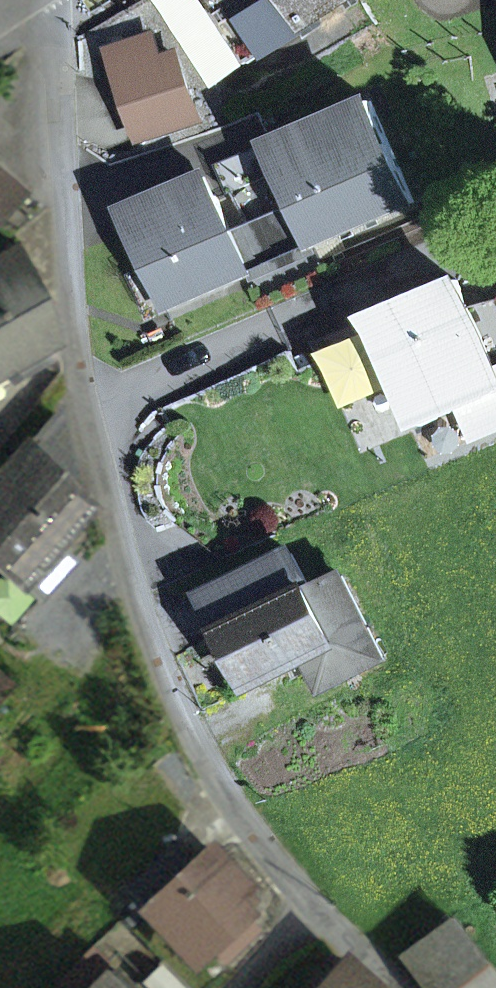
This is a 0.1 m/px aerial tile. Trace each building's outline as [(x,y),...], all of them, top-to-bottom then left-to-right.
[(208,88),(245,64),(204,0),(152,0),(208,88)] [(245,64),(345,0),(204,0),(245,64)] [(197,119),(176,57),(161,62),(153,39),(114,52),(142,137),(197,119)] [(370,101),(270,145),(295,205),(313,245),(414,202),(370,101)] [(28,193),(0,166),(0,224),(28,193)] [(211,261),(238,249),(231,233),(207,176),(124,211),(148,267),(128,275),(143,310),(162,301),(165,308),(221,285),(220,282),(211,261)] [(313,245),(295,205),(231,233),(238,249),(211,261),(220,282),(247,270),(252,282),(317,254),(313,245)] [(373,316),(381,334),(421,426),(464,408),(495,394),(495,374),(495,373),(456,281),(373,316)] [(314,341),(322,360),(381,334),(373,316),(314,341)] [(495,429),(495,394),(464,408),(477,437),(495,429)] [(52,547),(91,504),(75,482),(59,416),(0,480),(0,556),(38,590),(65,560),(52,547)] [(384,660),(342,576),(311,592),(292,554),(204,597),(250,688),(303,662),(334,646),(350,677),(384,660)] [(318,693),(350,677),(334,646),(303,662),(318,693)] [(12,686),(0,676),(0,700),(12,686)] [(172,848),(130,887),(198,960),(214,945),(226,958),(255,930),(244,918),(248,914),(244,910),(254,901),(244,891),(248,887),(215,852),(193,871),(172,848)] [(435,987),(495,987),(495,975),(453,919),(407,952),(435,987)] [(349,963),(327,987),(376,987),(349,963)] [(116,972),(99,987),(132,987),(116,972)]
